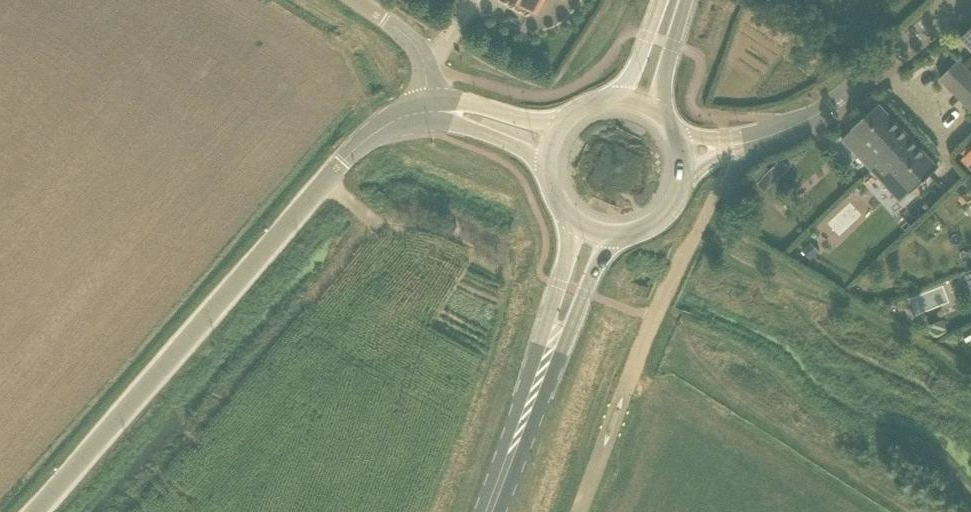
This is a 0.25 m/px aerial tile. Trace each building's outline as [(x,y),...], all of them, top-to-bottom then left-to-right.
[(533,9),(539,0),(518,0),(533,9)] [(962,37),(970,47),(970,28),(962,37)] [(954,56),(945,66),(949,70),(940,79),(970,109),(970,72),(954,56)] [(909,135),(879,103),(853,127),(868,143),(857,153),(872,169),(909,135)] [(913,191),(939,167),(909,135),(872,169),(890,188),(900,178),(913,191)] [(765,192),(777,181),(769,172),(758,182),(757,183),(765,192)] [(918,228),(923,234),(937,223),(932,216),(918,228)] [(812,241),(803,250),(812,260),(821,252),(812,241)] [(945,319),(931,324),(933,330),(939,334),(949,330),(945,319)]
